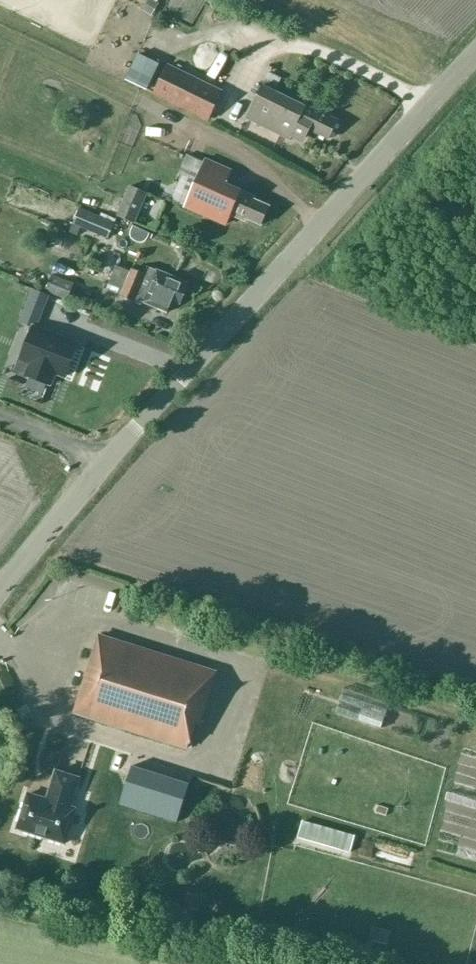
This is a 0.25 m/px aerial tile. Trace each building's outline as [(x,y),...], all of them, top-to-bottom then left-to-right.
[(158,60),(136,50),(124,77),(145,87),(158,60)] [(153,93),(207,120),(221,91),(168,64),(153,93)] [(304,138),(309,129),(328,138),(337,119),(306,104),(305,106),(262,85),(246,118),(290,139),(293,132),(304,138)] [(244,219),(245,217),(261,223),(268,206),(253,199),(254,197),(239,190),(238,193),(225,187),(232,172),(206,160),(185,207),(211,218),(218,204),(231,210),(229,213),(244,219)] [(117,216),(135,224),(148,194),(130,186),(117,216)] [(73,224),(109,239),(115,223),(80,208),(73,224)] [(131,229),(130,234),(131,238),(134,241),(137,243),(142,244),(146,242),(149,238),(150,234),(133,226),(131,229)] [(141,282),(145,274),(132,269),(131,271),(117,266),(107,289),(121,295),(134,300),(135,298),(158,307),(158,308),(168,312),(173,300),(180,303),(189,282),(157,269),(150,286),(141,282)] [(25,311),(37,316),(45,293),(34,289),(25,311)] [(42,331),(30,362),(40,366),(35,379),(58,388),(64,375),(75,379),(87,349),(42,331)] [(187,747),(195,723),(199,724),(215,672),(99,635),(75,711),(187,747)] [(335,714),(381,728),(389,704),(343,689),(335,714)] [(189,783),(132,765),(125,788),(153,797),(148,812),(177,821),(189,783)] [(65,842),(76,808),(70,806),(79,778),(56,770),(47,799),(28,793),(17,827),(65,842)] [(297,838),(350,852),(355,836),(302,822),(297,838)] [(368,955),(384,958),(390,931),(374,927),(368,955)]
